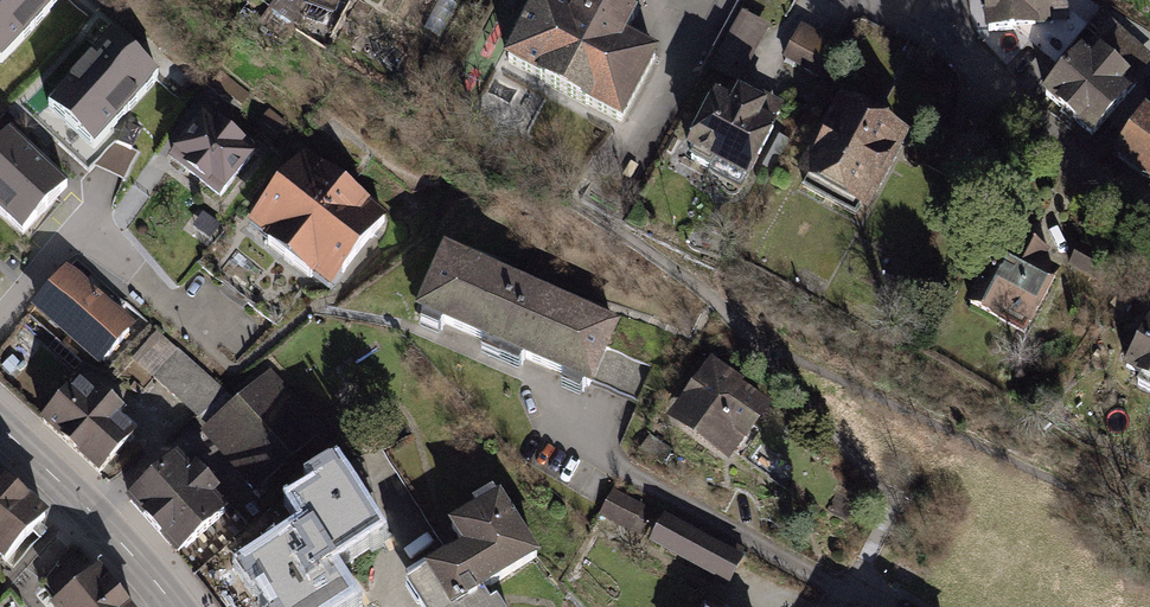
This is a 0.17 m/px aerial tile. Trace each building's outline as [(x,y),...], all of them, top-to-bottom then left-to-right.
[(3,72),(69,5),(64,0),(0,0),(0,70),(3,72)] [(270,13),(295,28),(307,8),(294,0),(278,0),(270,13)] [(306,7),(335,15),(339,0),(308,0),(306,7)] [(629,11),(620,6),(608,0),(523,0),(499,46),(620,110),(657,42),(623,24),(629,11)] [(1043,0),(972,0),(975,26),(1009,23),(1041,52),(1066,24),(1043,4),(1043,0)] [(768,26),(741,13),(718,63),(745,76),(768,26)] [(841,46),(802,30),(789,61),(829,77),(841,46)] [(123,41),(114,33),(100,49),(98,51),(47,108),(50,110),(97,151),(162,76),(137,53),(123,41)] [(1131,94),(1074,45),(1040,83),(1097,132),(1131,94)] [(782,125),(710,86),(681,139),(753,178),(782,125)] [(1109,152),(1149,181),(1149,97),(1109,152)] [(906,137),(837,100),(796,177),(866,214),(906,137)] [(248,157),(200,120),(167,164),(216,200),(248,157)] [(0,147),(0,219),(22,240),(69,191),(10,136),(0,147)] [(389,231),(304,154),(242,225),(331,302),(389,231)] [(1055,268),(990,234),(957,296),(1023,330),(1055,268)] [(619,331),(444,259),(418,322),(593,394),(619,331)] [(129,326),(67,275),(36,312),(98,364),(129,326)] [(1138,309),(1113,361),(1133,370),(1128,381),(1149,391),(1149,390),(1149,315),(1138,309)] [(134,354),(193,411),(219,385),(160,327),(134,354)] [(769,411),(710,367),(672,417),(730,462),(769,411)] [(134,435),(75,383),(41,420),(100,474),(134,435)] [(273,383),(210,438),(258,492),(321,437),(273,383)] [(178,463),(132,503),(185,563),(231,523),(178,463)] [(341,482),(293,512),(310,538),(301,544),(297,538),(253,566),(279,606),(349,606),(353,604),(338,582),(331,587),(322,573),(378,538),(341,482)] [(0,483),(0,563),(3,566),(43,521),(0,483)] [(648,511),(616,494),(603,518),(635,536),(648,511)] [(414,588),(425,606),(500,606),(497,602),(491,606),(481,590),(535,556),(499,500),(453,529),(468,554),(414,588)] [(742,558),(663,520),(648,551),(727,588),(742,558)] [(63,606),(120,606),(99,579),(63,606)]
